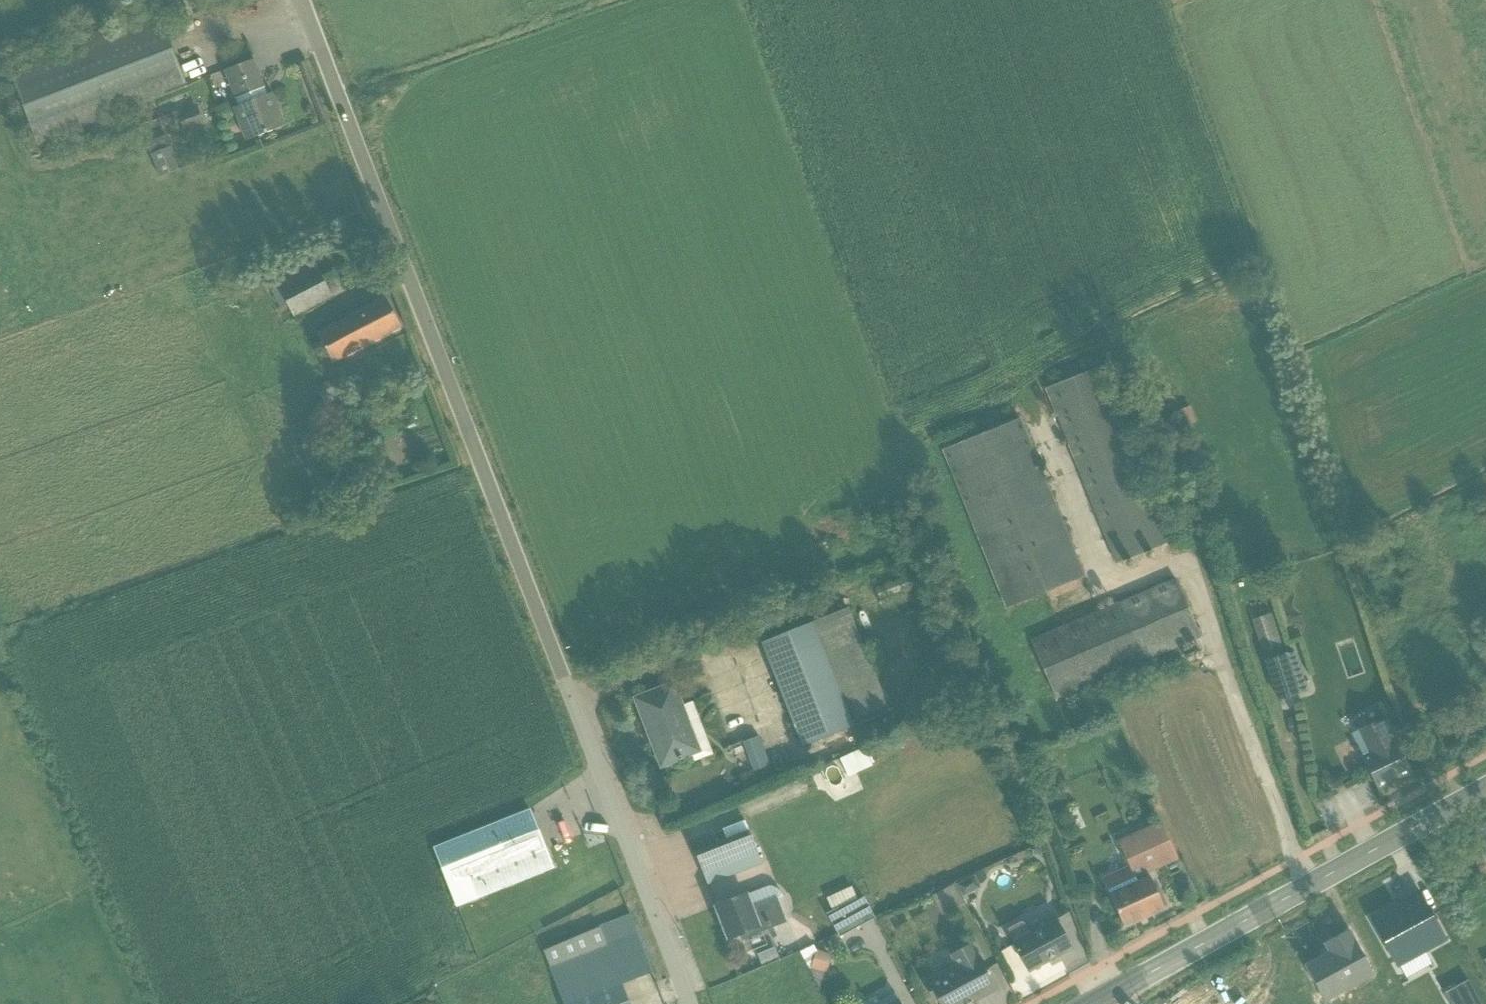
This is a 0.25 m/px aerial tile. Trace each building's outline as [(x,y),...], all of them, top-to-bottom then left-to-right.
[(160,18),(5,75),(34,152),(188,95),(160,18)] [(254,67),(227,77),(247,130),(274,120),(254,67)] [(184,156),(173,159),(178,179),(189,176),(184,156)] [(298,324),(339,299),(322,272),(282,298),(298,324)] [(332,362),(404,325),(389,294),(316,330),(332,362)] [(1101,377),(1052,395),(1117,566),(1165,547),(1101,377)] [(1016,422),(944,452),(1009,611),(1082,581),(1016,422)] [(897,607),(926,599),(920,576),(890,584),(897,607)] [(1178,584),(1033,642),(1055,699),(1201,641),(1178,584)] [(854,607),(765,643),(807,744),(895,707),(854,607)] [(917,628),(935,624),(933,611),(914,615),(917,628)] [(1267,620),(1277,654),(1295,649),(1285,615),(1267,620)] [(1264,663),(1281,712),(1313,701),(1296,651),(1264,663)] [(653,763),(695,747),(667,677),(625,694),(653,763)] [(1372,789),(1407,771),(1384,728),(1349,746),(1372,789)] [(890,734),(838,756),(846,774),(897,751),(890,734)] [(772,739),(758,744),(769,773),(783,768),(772,739)] [(523,815),(433,852),(457,909),(546,872),(523,815)] [(715,886),(767,864),(751,828),(699,850),(715,886)] [(1114,925),(1159,906),(1144,871),(1099,890),(1114,925)] [(973,884),(979,897),(994,890),(988,877),(973,884)] [(947,919),(979,901),(969,883),(937,901),(947,919)] [(846,913),(873,901),(866,886),(839,897),(846,913)] [(723,942),(781,917),(770,893),(748,903),(740,887),(705,903),(723,942)] [(855,936),(889,922),(881,903),(847,916),(855,936)] [(1021,969),(1068,945),(1052,914),(1005,938),(1021,969)] [(569,1003),(632,1003),(628,994),(660,980),(637,923),(614,932),(618,943),(555,969),(569,1003)] [(994,983),(968,937),(938,954),(947,970),(923,983),(935,1003),(958,1003),(994,983)] [(1373,988),(1351,941),(1216,1003),(1339,1003),(1373,988)] [(816,950),(825,978),(844,973),(834,944),(816,950)] [(892,996),(877,1003),(897,1003),(892,996)]
